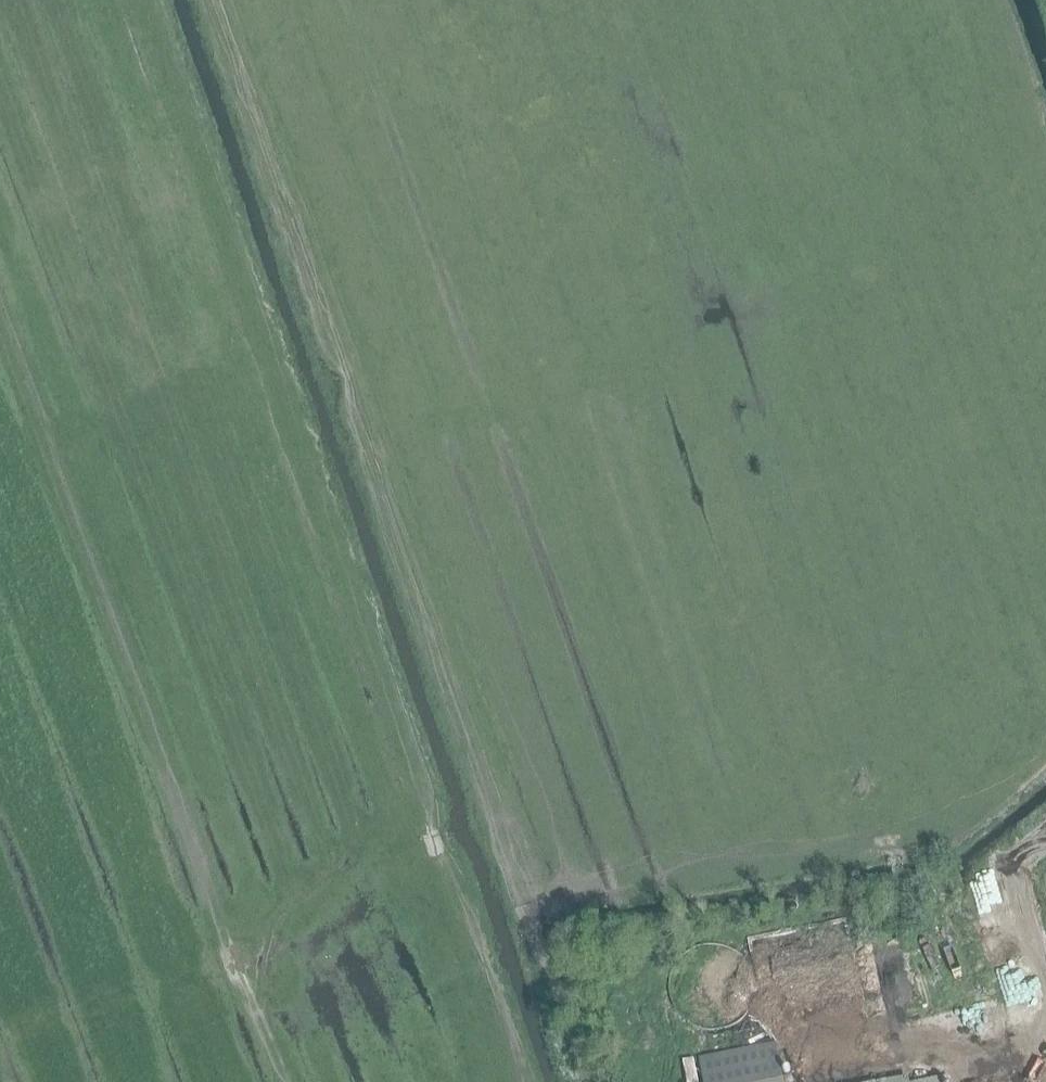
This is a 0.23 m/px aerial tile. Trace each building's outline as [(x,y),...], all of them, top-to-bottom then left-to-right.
[(878,1008),(918,999),(903,935),(863,945),(878,1008)] [(752,998),(753,990),(752,982),(750,975),(747,967),(742,961),(735,956),(728,952),(721,950),(713,949),(705,949),(697,952),(690,955),(684,960),(678,966),(674,973),(672,981),(671,989),(672,997),(674,1005),(678,1012),(683,1018),(689,1023),(696,1027),(703,1030),(711,1030),(719,1030),(727,1028),(734,1024),(740,1019),(746,1013),(750,1006),(752,998)] [(702,1081),(782,1081),(774,1044),(698,1059),(702,1081)]
